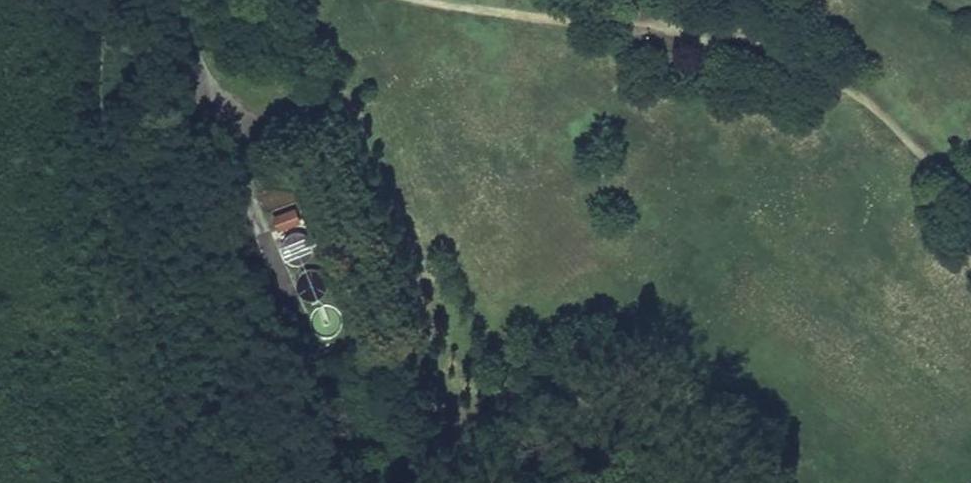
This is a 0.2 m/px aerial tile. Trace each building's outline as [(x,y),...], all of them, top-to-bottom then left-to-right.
[(299,223),(294,210),(273,218),(278,230),(299,223)]
